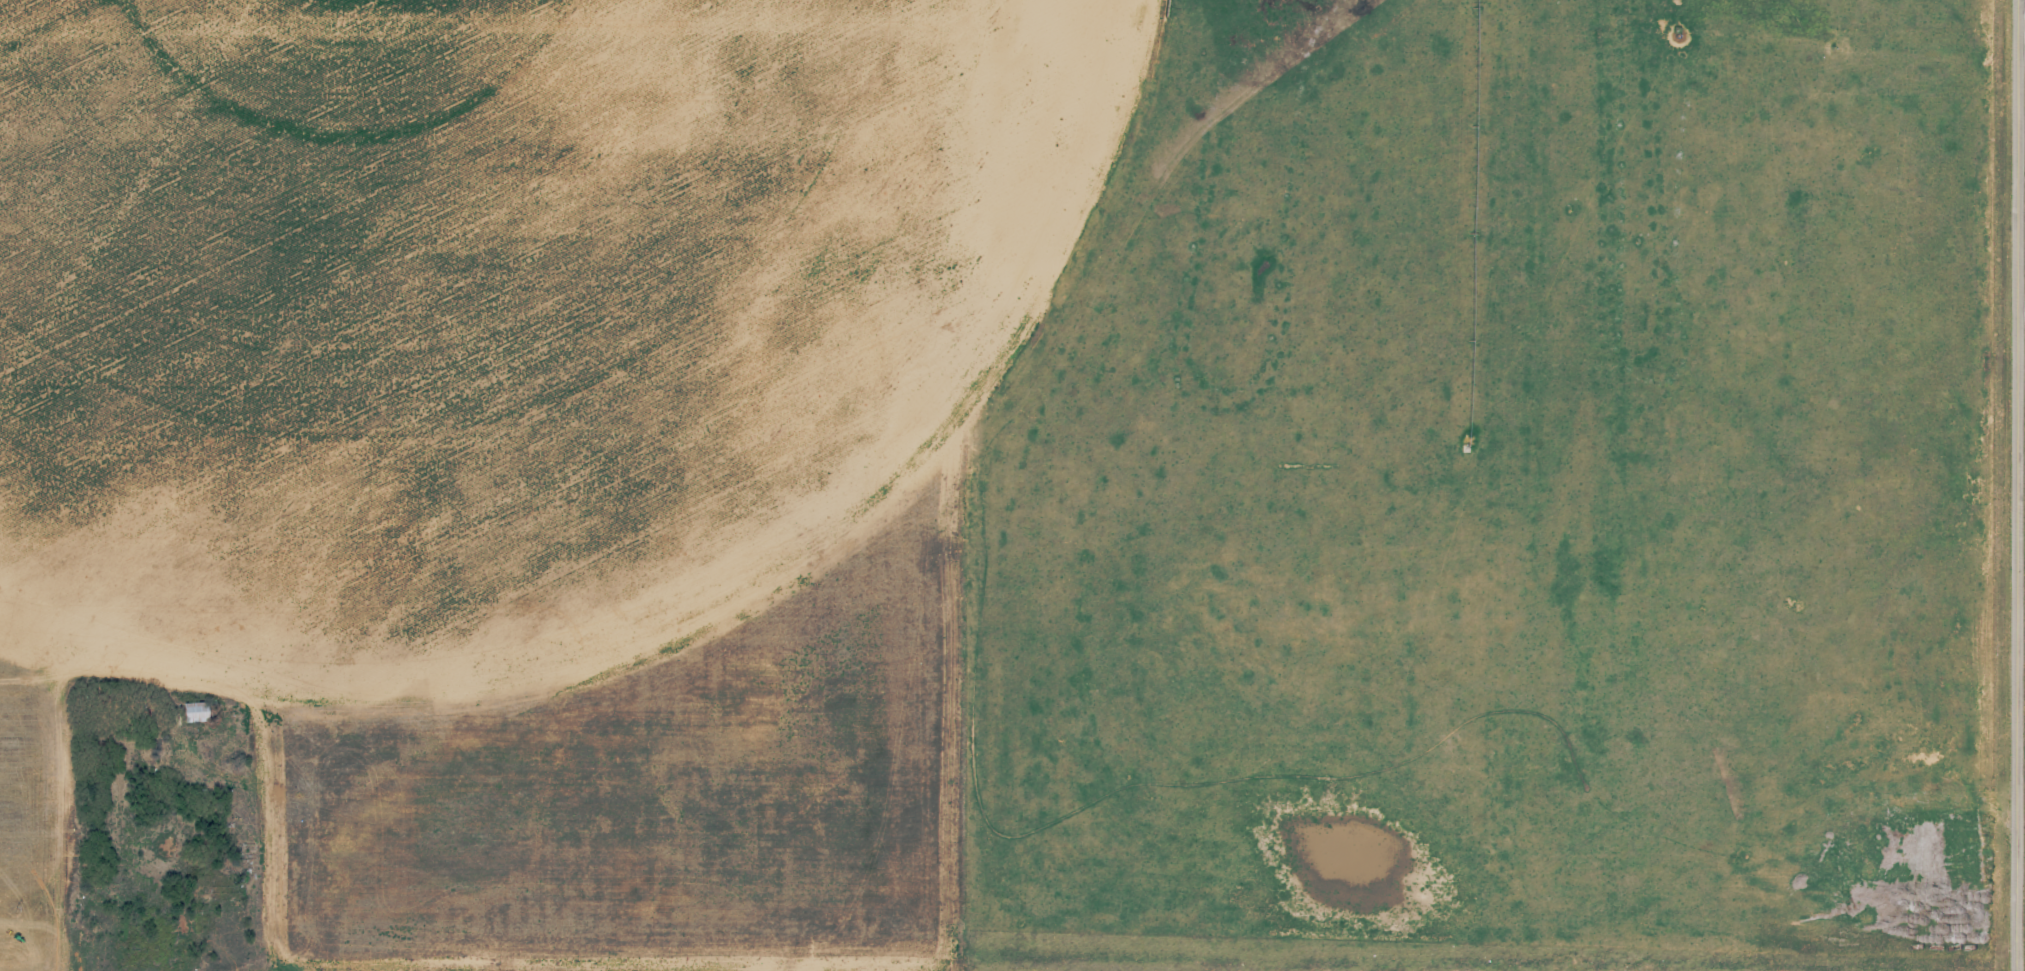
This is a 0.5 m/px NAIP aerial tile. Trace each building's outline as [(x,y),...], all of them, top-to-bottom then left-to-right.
[(208,702),(185,702),(185,721),(208,721),(208,702)]
